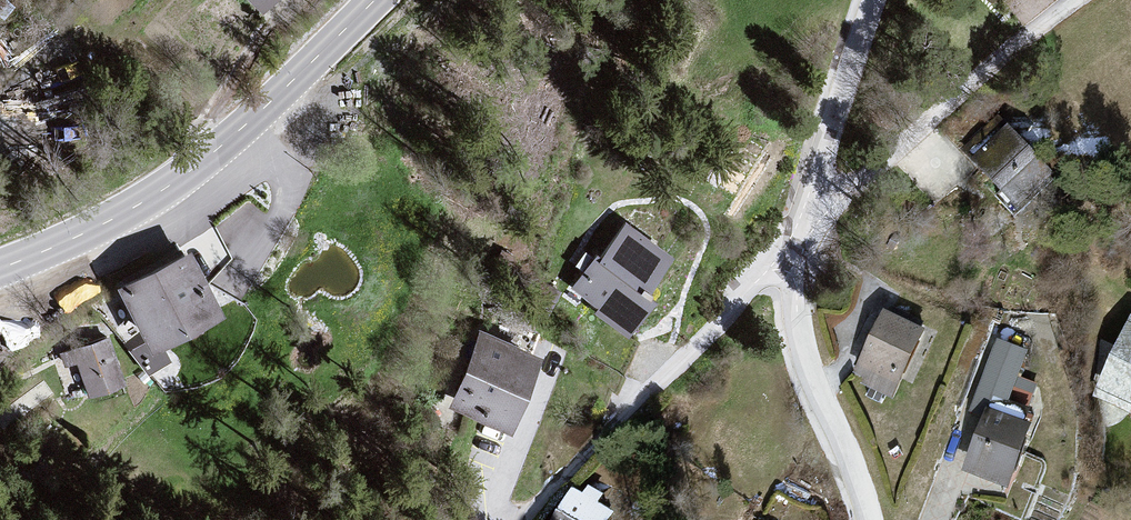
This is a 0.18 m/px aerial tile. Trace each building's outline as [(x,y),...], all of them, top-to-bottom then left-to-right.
[(261,9),(270,0),(250,0),(261,9)] [(1015,130),(974,160),(1018,220),(1058,180),(1015,130)] [(627,224),(576,293),(635,337),(679,263),(627,224)] [(121,284),(149,347),(229,308),(196,251),(121,284)] [(930,337),(888,316),(861,379),(897,400),(930,337)] [(1101,395),(1130,412),(1130,325),(1101,395)] [(477,328),(448,405),(512,430),(545,353),(477,328)] [(68,346),(85,390),(124,376),(108,331),(68,346)] [(1026,352),(999,343),(953,469),(1019,494),(1037,432),(1001,417),(1026,352)] [(562,519),(622,519),(622,518),(575,494),(562,519)]
